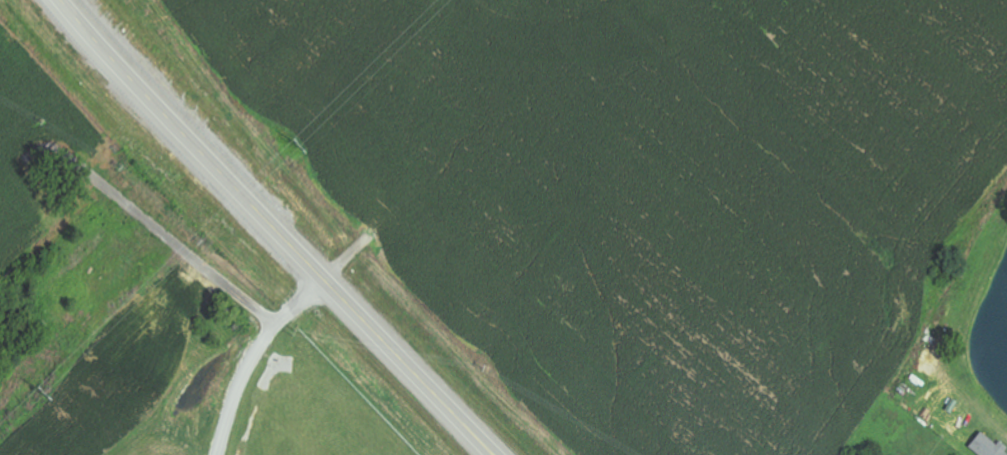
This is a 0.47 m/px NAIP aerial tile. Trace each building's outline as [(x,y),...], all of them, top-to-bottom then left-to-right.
[(983,454),(1006,454),(1006,450),(986,431),(973,446),(983,454)]
